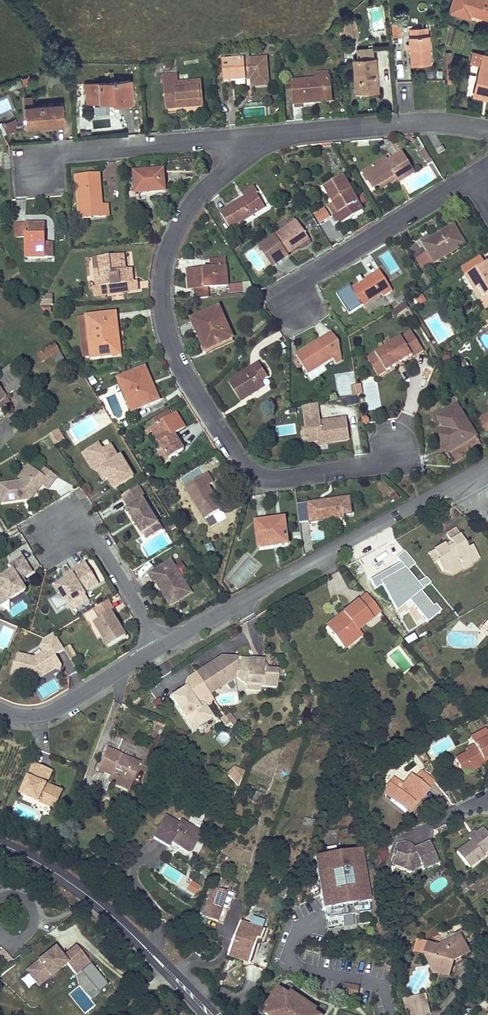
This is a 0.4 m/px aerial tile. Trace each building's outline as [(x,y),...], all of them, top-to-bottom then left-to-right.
[(450,10),(468,16),(470,9),(474,10),(473,12),(487,17),(487,0),(453,0),(450,10)] [(356,19),(345,20),(348,37),(359,36),(356,19)] [(401,23),(392,24),(393,36),(402,35),(401,23)] [(409,35),(410,42),(410,48),(412,65),(432,64),(429,34),(428,34),(427,27),(409,28),(410,35),(409,35)] [(357,58),(353,58),(356,91),(378,89),(375,56),(373,56),(373,48),(357,49),(357,58)] [(473,52),(471,62),(481,64),(474,94),(484,96),(484,93),(487,93),(487,55),(473,52)] [(266,58),(223,62),(225,81),(251,79),(252,87),(268,85),(266,58)] [(48,70),(51,81),(57,80),(54,69),(48,70)] [(185,107),(185,102),(203,100),(201,81),(179,83),(178,74),(162,76),(166,109),(185,107)] [(330,78),(315,79),(292,81),(295,108),(303,108),(303,104),(332,101),(330,78)] [(131,80),(92,84),(93,102),(101,102),(115,101),(116,103),(132,102),(131,80)] [(24,99),(24,107),(34,106),(33,98),(24,99)] [(34,106),(24,107),(26,126),(64,123),(63,104),(34,106)] [(11,122),(4,125),(7,133),(15,130),(11,122)] [(442,145),(436,149),(439,154),(445,150),(442,145)] [(433,161),(424,148),(419,151),(428,164),(433,161)] [(370,169),(380,185),(395,175),(398,179),(400,182),(414,173),(402,154),(388,162),(386,159),(370,169)] [(163,169),(134,172),(136,192),(165,189),(163,169)] [(100,206),(97,175),(76,177),(80,218),(106,215),(106,206),(103,206),(100,206)] [(395,175),(380,185),(382,188),(398,179),(395,175)] [(343,176),(324,187),(333,203),(329,205),(335,215),(334,215),(337,222),(339,221),(342,224),(363,211),(343,176)] [(240,196),(242,199),(243,201),(256,193),(257,192),(254,187),(240,196)] [(243,201),(242,199),(221,212),(231,229),(265,207),(256,193),(243,201)] [(13,205),(7,209),(10,215),(16,211),(13,205)] [(335,215),(329,205),(315,213),(321,223),(334,215),(335,215)] [(297,221),(260,247),(273,266),(289,256),(288,254),(310,238),(297,221)] [(42,238),(41,224),(16,224),(17,237),(26,237),(27,257),(53,256),(52,243),(45,243),(44,238),(42,238)] [(454,225),(450,227),(462,247),(466,244),(454,225)] [(462,247),(450,227),(432,239),(429,235),(421,240),(428,252),(417,259),(423,267),(428,266),(435,262),(435,263),(462,247)] [(100,286),(97,286),(93,287),(94,295),(102,294),(105,294),(129,291),(128,283),(130,282),(129,273),(126,274),(125,269),(123,254),(96,257),(98,268),(100,286)] [(464,266),(469,275),(487,264),(481,255),(464,266)] [(208,272),(194,273),(194,269),(187,270),(188,288),(195,288),(196,298),(208,297),(208,286),(228,285),(226,259),(211,260),(212,268),(207,268),(208,272)] [(475,292),(478,290),(487,306),(487,263),(487,264),(469,275),(466,277),(475,292)] [(131,268),(125,269),(126,274),(129,273),(130,282),(128,283),(129,291),(139,290),(138,282),(133,282),(131,268)] [(380,272),(353,288),(363,305),(382,293),(384,297),(392,292),(380,272)] [(363,305),(353,288),(351,286),(338,294),(340,296),(350,313),(363,305)] [(475,292),(485,309),(487,308),(487,306),(478,290),(475,292)] [(47,295),(36,296),(40,304),(42,304),(47,295)] [(422,295),(414,300),(417,306),(426,301),(422,295)] [(409,308),(406,303),(391,313),(394,318),(409,308)] [(219,308),(191,320),(205,350),(233,338),(219,308)] [(113,313),(87,316),(92,357),(121,354),(118,333),(116,333),(113,313)] [(92,357),(87,316),(79,316),(84,358),(92,357)] [(411,331),(375,353),(387,371),(396,365),(394,363),(399,360),(401,362),(412,355),(414,358),(424,352),(411,331)] [(296,355),(298,358),(303,366),(309,374),(332,358),(336,364),(342,360),(339,342),(332,332),(296,355)] [(55,345),(37,355),(41,362),(52,355),(59,367),(66,363),(55,345)] [(452,351),(444,351),(443,360),(451,360),(452,351)] [(387,371),(375,353),(367,358),(378,376),(387,371)] [(303,366),(298,358),(293,361),(298,369),(303,366)] [(6,397),(26,382),(13,364),(0,374),(0,402),(6,397)] [(263,389),(259,383),(262,381),(268,378),(259,365),(254,368),(253,367),(230,381),(242,401),(263,389)] [(154,402),(147,384),(151,382),(145,367),(118,378),(132,411),(154,402)] [(151,382),(147,384),(154,402),(159,400),(151,382)] [(361,384),(352,385),(354,396),(363,395),(361,384)] [(0,402),(0,409),(10,402),(6,397),(0,402)] [(357,397),(347,399),(348,406),(358,405),(357,397)] [(303,407),(305,415),(319,413),(318,405),(303,407)] [(444,429),(435,435),(447,454),(476,435),(457,405),(438,418),(444,429)] [(154,419),(157,424),(172,415),(169,410),(154,419)] [(151,428),(165,451),(169,459),(184,450),(175,435),(185,428),(176,413),(172,415),(157,424),(151,428)] [(346,418),(320,422),(319,413),(305,415),(307,430),(304,430),(305,439),(309,443),(318,441),(319,446),(328,444),(327,443),(350,440),(346,418)] [(478,419),(486,433),(487,437),(487,436),(487,413),(478,419)] [(65,440),(58,430),(50,435),(56,446),(65,440)] [(100,444),(88,451),(96,465),(103,468),(109,478),(115,488),(134,477),(122,457),(119,458),(112,446),(104,450),(100,444)] [(88,451),(84,454),(93,469),(99,472),(105,481),(109,478),(103,468),(96,465),(88,451)] [(169,459),(165,451),(160,454),(164,462),(169,459)] [(34,478),(38,472),(29,465),(20,477),(23,479),(27,473),(34,478)] [(57,476),(45,468),(41,474),(53,482),(57,476)] [(21,481),(0,484),(3,503),(31,499),(42,485),(48,489),(53,482),(41,474),(38,472),(34,478),(27,473),(23,479),(21,481)] [(207,473),(186,486),(205,519),(222,508),(208,486),(214,483),(207,473)] [(140,485),(122,496),(129,507),(127,509),(142,534),(144,533),(148,539),(163,529),(145,498),(147,497),(140,485)] [(396,492),(391,495),(395,502),(400,499),(396,492)] [(323,500),(307,503),(310,522),(344,517),(344,514),(352,513),(350,497),(323,500)] [(310,522),(307,503),(299,504),(302,523),(310,522)] [(256,522),(259,545),(279,542),(279,545),(288,544),(285,518),(256,522)] [(445,545),(434,552),(439,561),(437,562),(442,571),(451,574),(462,568),(463,569),(471,565),(470,563),(478,559),(471,548),(465,551),(462,546),(463,542),(456,529),(446,535),(450,542),(453,546),(447,549),(445,545)] [(439,561),(434,552),(429,554),(434,564),(437,562),(439,561)] [(8,595),(10,599),(26,590),(20,580),(32,572),(23,557),(10,565),(13,570),(0,578),(0,601),(8,595)] [(171,560),(149,574),(154,582),(157,580),(164,590),(162,591),(171,606),(192,592),(171,560)] [(71,577),(57,586),(68,605),(83,596),(82,594),(99,584),(87,564),(70,575),(71,577)] [(0,601),(0,605),(10,599),(8,595),(0,601)] [(365,595),(357,602),(371,620),(379,613),(365,595)] [(83,596),(68,605),(72,611),(87,601),(83,596)] [(108,600),(95,608),(100,617),(93,622),(108,645),(125,635),(111,611),(114,610),(108,600)] [(344,617),(327,629),(341,647),(358,633),(357,631),(371,620),(357,602),(342,614),(344,617)] [(342,614),(325,627),(327,629),(344,617),(342,614)] [(77,656),(70,646),(64,649),(54,633),(48,637),(46,638),(41,645),(43,650),(34,655),(17,651),(15,660),(14,660),(11,670),(37,676),(56,668),(59,660),(56,655),(65,650),(71,660),(77,656)] [(358,633),(341,647),(343,650),(360,636),(358,633)] [(220,656),(204,667),(208,674),(219,675),(219,670),(227,671),(228,663),(236,657),(220,656)] [(204,667),(181,683),(191,699),(215,684),(225,684),(234,678),(245,685),(251,678),(260,679),(260,687),(276,688),(277,669),(267,669),(263,662),(253,662),(253,658),(236,657),(228,663),(227,671),(219,670),(219,675),(208,674),(204,667)] [(215,684),(191,699),(195,704),(225,684),(215,684)] [(227,729),(236,724),(231,713),(221,718),(227,729)] [(459,768),(463,766),(467,764),(469,767),(471,771),(485,764),(483,760),(487,757),(487,736),(484,729),(471,736),(475,743),(465,748),(467,752),(454,759),(459,768)] [(109,781),(123,787),(125,783),(124,783),(126,779),(132,782),(139,763),(106,749),(97,771),(111,777),(109,781)] [(33,764),(20,795),(54,810),(60,795),(44,788),(46,785),(42,783),(47,770),(33,764)] [(239,788),(245,771),(233,767),(226,774),(239,788)] [(42,783),(46,785),(51,772),(47,770),(42,783)] [(422,772),(417,779),(428,789),(434,781),(422,772)] [(386,797),(405,812),(413,803),(415,805),(428,789),(417,779),(411,775),(403,785),(394,778),(387,786),(386,797)] [(125,783),(123,787),(129,789),(132,782),(126,779),(124,783),(125,783)] [(62,792),(46,785),(44,788),(60,795),(62,792)] [(256,793),(254,800),(262,802),(264,795),(256,793)] [(413,803),(405,812),(407,814),(415,805),(413,803)] [(165,819),(152,840),(168,849),(172,842),(180,847),(177,852),(184,856),(189,855),(200,836),(179,823),(177,826),(165,819)] [(457,852),(469,868),(483,857),(482,855),(487,850),(487,836),(482,828),(468,838),(471,841),(457,852)] [(397,852),(392,865),(403,869),(405,865),(414,869),(421,866),(422,869),(437,863),(429,843),(414,848),(403,844),(399,853),(397,852)] [(393,851),(397,852),(399,853),(403,844),(403,843),(396,843),(393,851)] [(360,850),(315,857),(323,911),(324,911),(325,920),(369,913),(367,904),(368,903),(360,850)] [(220,855),(216,867),(223,869),(227,858),(220,855)] [(455,882),(461,891),(466,887),(460,878),(455,882)] [(200,887),(192,881),(185,891),(193,896),(200,887)] [(212,887),(201,917),(217,922),(222,908),(226,909),(229,902),(230,902),(233,894),(212,887)] [(241,921),(230,953),(252,961),(260,938),(263,939),(266,929),(262,928),(265,922),(253,917),(250,924),(241,921)] [(437,947),(425,953),(435,972),(453,962),(463,957),(457,947),(464,943),(460,935),(437,947)] [(202,940),(195,951),(201,955),(208,944),(202,940)] [(464,943),(457,947),(463,957),(470,953),(464,943)] [(428,944),(425,953),(437,947),(428,944)] [(63,955),(57,947),(26,970),(38,986),(67,964),(76,976),(91,965),(82,953),(76,945),(63,955)] [(3,949),(0,951),(0,956),(7,963),(12,957),(3,949)] [(230,953),(229,957),(250,965),(252,961),(230,953)] [(453,962),(435,972),(449,976),(453,962)] [(29,974),(21,978),(27,989),(35,984),(29,974)] [(359,987),(344,984),(343,994),(357,997),(359,987)] [(269,1007),(281,990),(278,988),(266,1005),(269,1007)] [(290,991),(288,994),(282,989),(281,990),(269,1007),(266,1012),(269,1014),(318,1014),(315,1013),(317,1010),(290,991)] [(404,1000),(407,1014),(416,1014),(429,1012),(425,996),(404,1000)]
